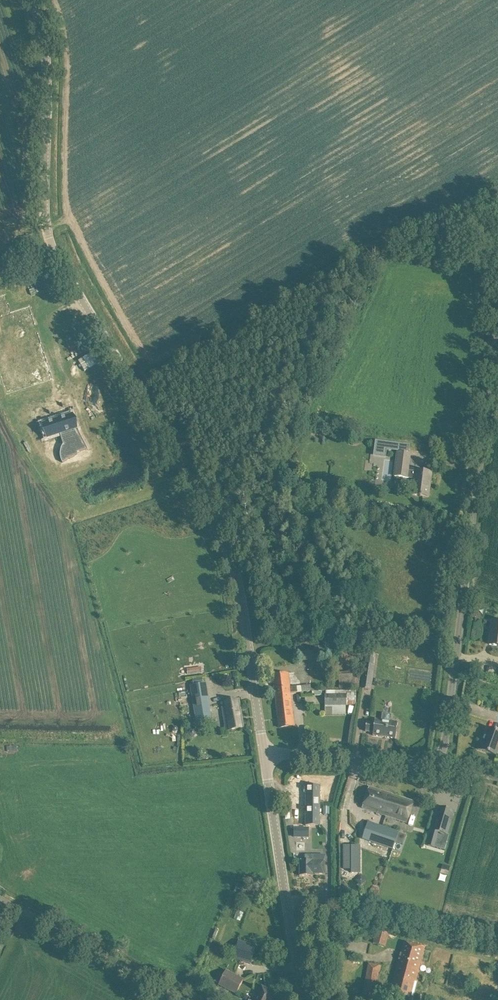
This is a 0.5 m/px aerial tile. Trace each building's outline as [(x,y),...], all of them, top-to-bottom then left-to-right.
[(69,416),(62,402),(62,403),(63,406),(53,411),(56,420),(44,424),(48,437),(60,433),(64,444),(63,446),(62,449),(61,451),(61,453),(61,456),(62,459),(63,461),(62,461),(62,462),(77,454),(77,452),(86,448),(76,428),(72,415),(69,416)] [(311,429),(304,420),(301,423),(308,432),(311,429)] [(387,441),(386,448),(399,450),(400,442),(387,441)] [(410,454),(401,453),(398,452),(396,475),(414,477),(411,494),(428,497),(429,496),(427,496),(428,483),(430,484),(431,473),(415,471),(408,470),(410,454)] [(489,644),(497,645),(497,621),(492,621),(489,644)] [(339,689),(360,688),(359,672),(339,673),(339,689)] [(283,674),(273,675),(275,695),(290,693),(297,692),(296,686),(289,687),(288,674),(283,674)] [(190,686),(195,715),(211,712),(205,683),(190,686)] [(345,694),(324,694),(325,715),(345,714),(345,705),(356,705),(356,690),(345,690),(345,694)] [(290,693),(275,695),(279,728),(294,726),(290,693)] [(227,730),(234,729),(244,727),(240,700),(223,703),(227,730)] [(367,721),(365,731),(368,732),(373,732),(373,735),(396,738),(398,722),(390,721),(391,715),(382,714),(381,720),(375,719),(374,722),(367,721)] [(497,750),(497,732),(488,728),(485,736),(483,735),(478,749),(496,756),(497,750)] [(460,785),(457,794),(465,797),(468,787),(460,785)] [(304,787),(304,793),(306,793),(306,825),(320,826),(320,786),(306,786),(306,787),(304,787)] [(386,815),(393,795),(369,787),(362,808),(386,815)] [(407,822),(411,811),(414,801),(393,795),(386,815),(407,822)] [(432,830),(427,845),(445,850),(449,835),(447,834),(454,811),(439,806),(432,830)] [(375,824),(369,841),(393,849),(399,832),(382,827),(382,826),(375,824)] [(294,828),(294,837),(308,837),(308,829),(294,828)] [(352,846),(344,846),(344,869),(350,869),(352,869),(352,873),(352,869),(359,869),(359,873),(360,873),(360,845),(352,845),(352,846)] [(298,866),(298,873),(300,873),(300,876),(313,876),(313,873),(325,873),(325,855),(313,855),(313,848),(306,848),(307,851),(300,851),(300,861),(300,866),(298,866)] [(373,943),(385,946),(391,927),(379,924),(373,943)] [(239,941),(233,958),(241,961),(251,963),(252,960),(256,946),(239,941)] [(427,949),(414,945),(404,942),(389,993),(415,997),(419,981),(417,980),(427,949)] [(362,999),(373,999),(378,971),(380,971),(381,965),(368,963),(362,999)] [(236,994),(241,985),(244,979),(226,970),(219,984),(236,994)] [(254,999),(271,999),(275,993),(262,986),(254,999)]
